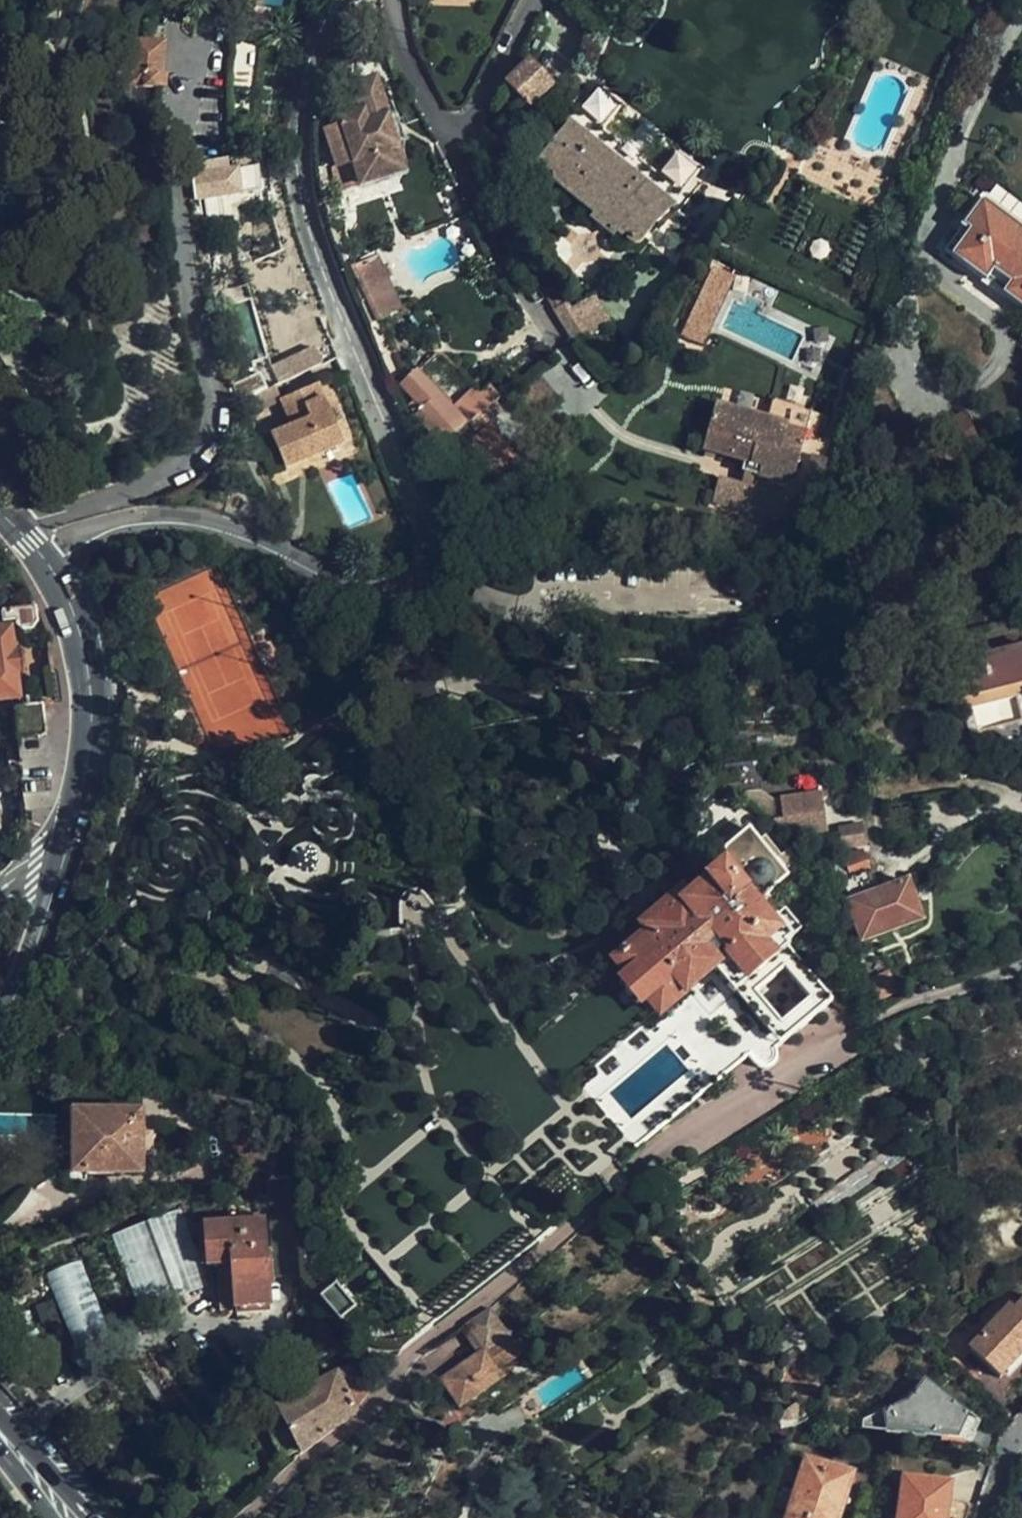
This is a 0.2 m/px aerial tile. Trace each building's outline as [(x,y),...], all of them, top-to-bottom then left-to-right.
[(538,20),(506,85),(515,94),(525,105),(531,111),(553,92),(530,68),(551,26),(538,20)] [(138,40),(126,39),(123,82),(166,86),(167,74),(162,74),(165,48),(137,45),(138,40)] [(385,118),(378,98),(372,80),(357,85),(355,107),(358,115),(338,122),(340,128),(326,133),(337,167),(352,162),(360,185),(403,171),(385,118)] [(597,92),(568,128),(672,210),(701,175),(677,155),(657,179),(602,135),(621,111),(597,92)] [(525,105),(515,94),(510,99),(520,110),(525,105)] [(388,95),(378,98),(385,118),(395,115),(388,95)] [(672,210),(568,128),(536,168),(597,217),(591,223),(614,240),(619,235),(623,238),(628,233),(631,236),(626,242),(626,247),(632,253),(639,250),(653,233),(674,248),(692,227),(672,210)] [(226,160),(191,163),(194,199),(206,198),(208,222),(224,221),(221,196),(258,193),(256,170),(227,172),(226,160)] [(991,191),(942,257),(985,287),(988,282),(1004,293),(1000,298),(1021,315),(1021,213),(991,191)] [(398,308),(371,249),(354,256),(380,317),(398,308)] [(706,320),(723,286),(711,281),(695,315),(706,320)] [(695,315),(692,320),(704,326),(706,320),(695,315)] [(65,328),(65,325),(65,323),(63,321),(62,320),(59,319),(57,320),(55,320),(53,322),(52,324),(52,326),(52,328),(53,330),(55,331),(56,332),(59,333),(61,332),(63,331),(64,330),(65,328)] [(704,326),(692,320),(687,330),(707,340),(712,330),(704,326)] [(280,385),(337,361),(329,344),(273,367),(280,385)] [(549,356),(540,344),(531,350),(541,362),(549,356)] [(407,405),(440,443),(468,421),(495,400),(499,397),(488,385),(479,393),(472,386),(448,408),(415,372),(401,386),(412,400),(407,405)] [(232,384),(241,402),(265,391),(258,374),(232,384)] [(315,387),(278,403),(289,428),(268,437),(282,470),(340,446),(315,387)] [(743,471),(756,474),(790,483),(810,410),(772,399),(765,422),(715,407),(703,450),(744,463),(742,470),(743,471)] [(501,409),(495,400),(468,421),(474,429),(501,409)] [(262,459),(255,445),(246,449),(253,463),(262,459)] [(814,494),(824,458),(810,454),(800,490),(814,494)] [(740,484),(752,487),(756,474),(743,471),(740,484)] [(752,487),(740,484),(739,485),(717,478),(709,502),(759,517),(781,517),(787,496),(752,487)] [(811,504),(814,494),(800,490),(797,500),(811,504)] [(35,613),(33,609),(0,613),(0,617),(1,625),(11,623),(20,632),(30,631),(37,625),(35,613)] [(18,700),(15,675),(21,674),(19,652),(12,653),(9,629),(0,630),(0,702),(18,700)] [(965,710),(973,708),(1016,697),(1021,696),(1021,648),(953,666),(965,710)] [(790,836),(823,830),(819,795),(780,800),(781,807),(774,808),(776,821),(783,820),(785,832),(790,836)] [(776,821),(774,808),(775,819),(769,820),(785,832),(783,820),(776,821)] [(841,826),(845,848),(868,845),(865,823),(841,826)] [(724,851),(723,861),(730,869),(690,901),(684,894),(645,924),(651,932),(617,960),(630,976),(622,983),(638,1003),(646,996),(660,1012),(714,970),(735,995),(738,994),(779,961),(787,970),(811,1001),(821,1013),(832,1004),(790,953),(792,949),(788,945),(806,931),(789,912),(773,926),(756,905),(802,867),(791,853),(783,859),(767,839),(760,845),(749,832),(724,851)] [(922,921),(909,884),(877,894),(871,874),(874,873),(866,850),(845,857),(852,881),(843,884),(856,919),(862,941),(922,921)] [(802,875),(786,890),(800,905),(815,890),(802,875)] [(779,961),(738,994),(780,1046),(821,1013),(811,1001),(782,1025),(757,995),(787,970),(779,961)] [(73,1112),(73,1138),(81,1138),(80,1175),(141,1175),(142,1156),(145,1155),(145,1120),(127,1120),(127,1112),(73,1112)] [(81,1138),(73,1138),(62,1138),(62,1176),(80,1175),(81,1138)] [(909,1140),(901,1146),(904,1150),(912,1144),(909,1140)] [(906,1161),(898,1148),(814,1204),(823,1217),(906,1161)] [(277,1179),(267,1180),(268,1195),(228,1198),(230,1215),(269,1212),(274,1279),(300,1276),(294,1174),(277,1179)] [(141,1311),(184,1294),(207,1285),(176,1211),(112,1236),(141,1311)] [(263,1220),(204,1225),(208,1267),(217,1266),(220,1310),(270,1305),(263,1220)] [(1004,1286),(997,1289),(941,1350),(956,1364),(970,1349),(1002,1378),(1021,1355),(1021,1303),(1004,1286)] [(336,1287),(321,1300),(339,1322),(355,1309),(336,1287)] [(500,1372),(522,1356),(491,1311),(467,1328),(484,1354),(443,1382),(462,1410),(505,1380),(500,1372)] [(643,1373),(633,1358),(545,1417),(554,1430),(643,1373)] [(277,1406),(303,1453),(353,1417),(353,1414),(367,1394),(351,1365),(311,1387),(307,1378),(295,1385),(300,1393),(277,1406)] [(779,1383),(797,1407),(818,1391),(799,1365),(782,1373),(779,1383)] [(883,1414),(886,1429),(969,1440),(976,1424),(927,1384),(910,1405),(883,1414)] [(783,1431),(804,1417),(797,1407),(777,1421),(783,1431)] [(864,1426),(886,1429),(883,1414),(865,1421),(864,1426)] [(791,1517),(834,1517),(847,1479),(808,1467),(791,1517)] [(950,1485),(904,1479),(899,1517),(946,1517),(950,1485)]
